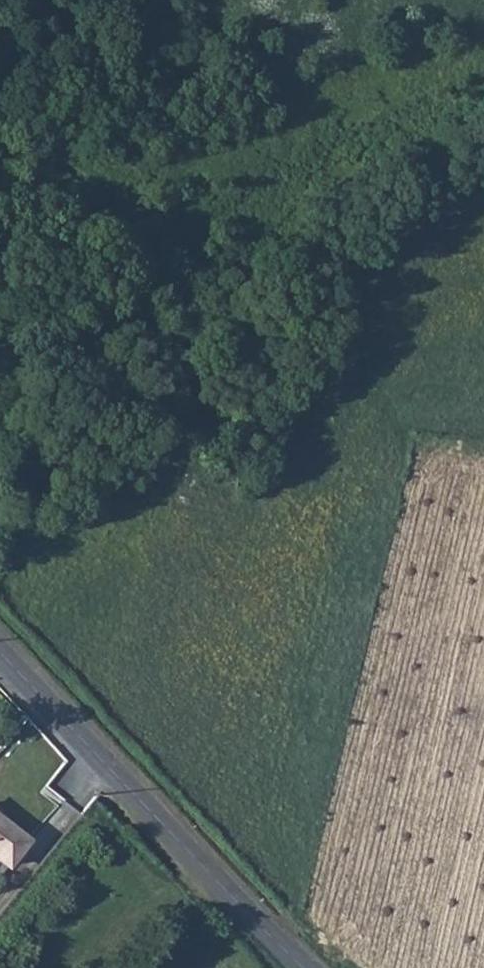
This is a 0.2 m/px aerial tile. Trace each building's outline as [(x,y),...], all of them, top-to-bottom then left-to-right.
[(0,818),(0,872),(27,841),(0,818)]
